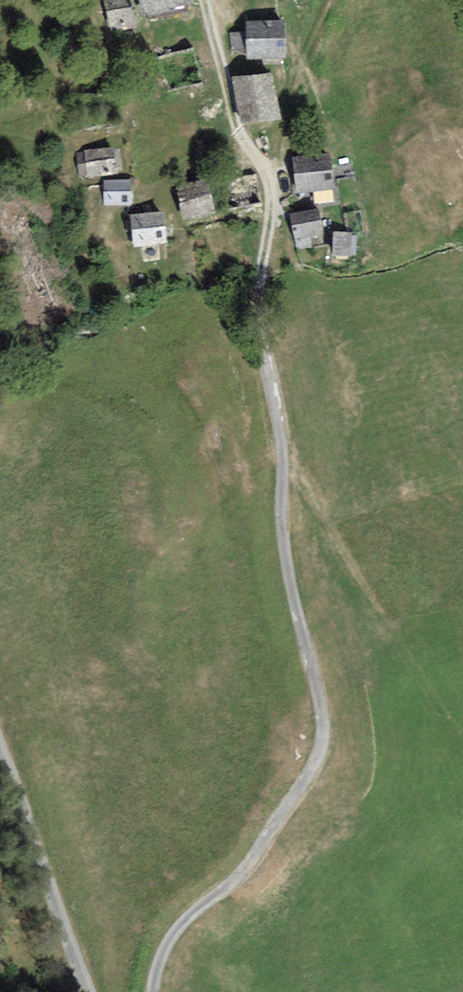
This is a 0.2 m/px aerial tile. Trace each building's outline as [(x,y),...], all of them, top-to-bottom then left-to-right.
[(109,33),(136,28),(131,0),(103,0),(109,33)] [(143,17),(193,7),(192,0),(140,0),(143,17)] [(285,22),(246,23),(247,62),(285,61),(285,22)] [(273,75),(235,81),(242,127),(281,121),(273,75)] [(114,149),(84,153),(87,180),(117,177),(114,149)] [(330,151),(293,155),(297,196),(334,192),(330,151)] [(255,175),(230,180),(237,215),(262,210),(255,175)] [(111,180),(112,202),(136,200),(134,178),(111,180)] [(206,181),(176,188),(185,224),(215,217),(206,181)] [(165,213),(129,216),(132,248),(168,246),(165,213)] [(320,214),(294,218),(300,251),(325,247),(320,214)] [(359,233),(333,233),(333,256),(359,256),(359,233)]
